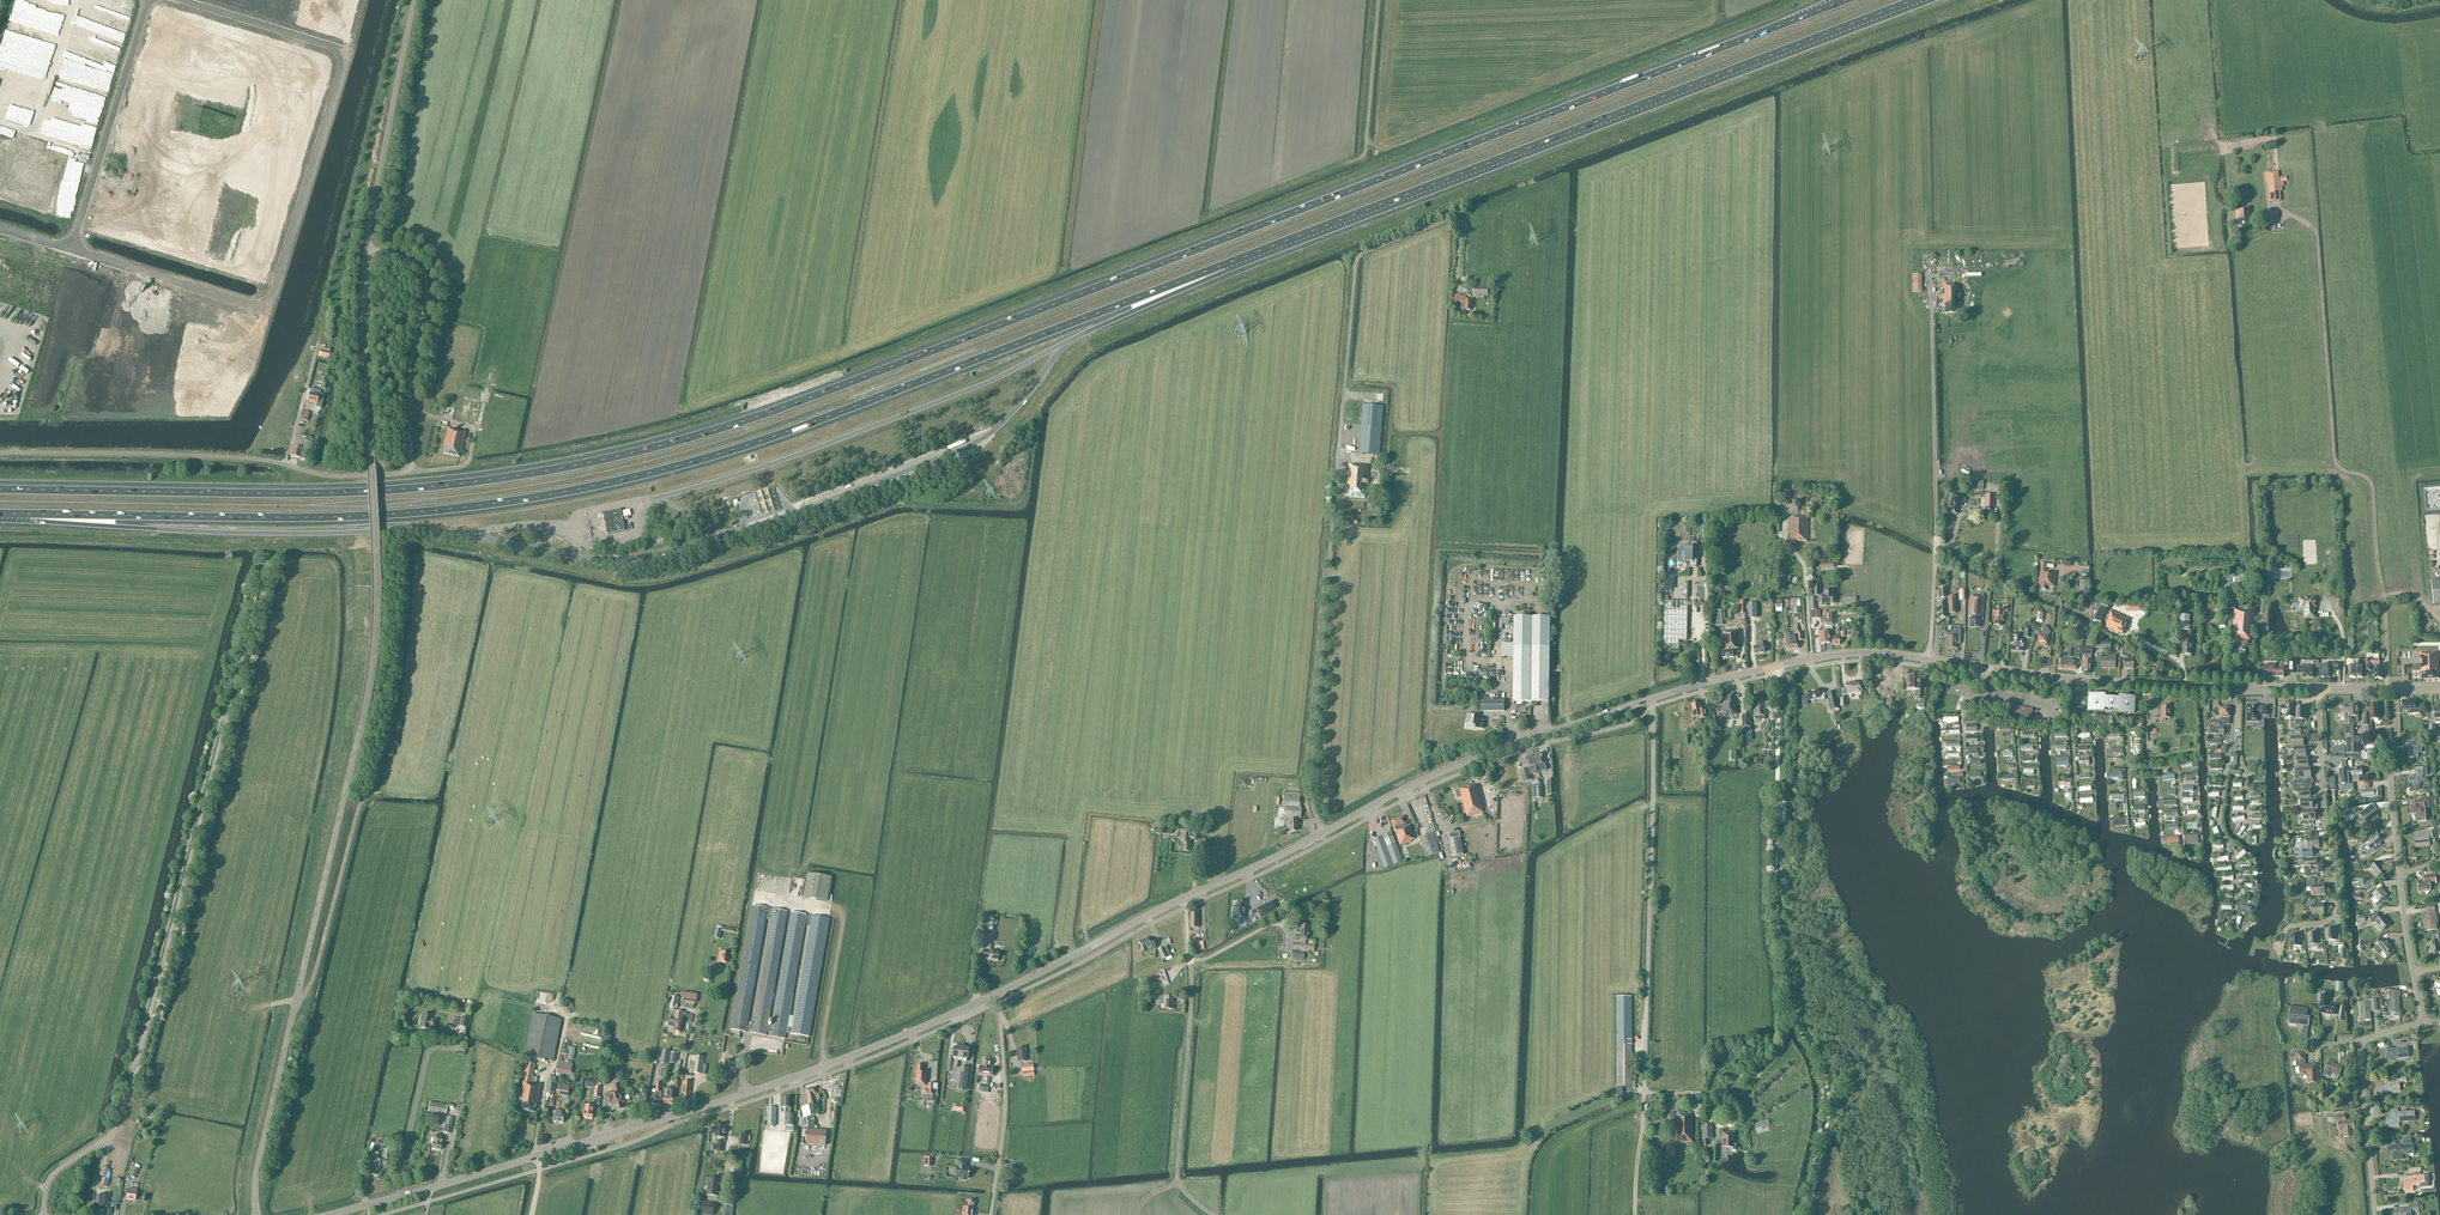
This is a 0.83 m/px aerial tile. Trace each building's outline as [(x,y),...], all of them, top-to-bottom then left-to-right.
[(52,214),(72,159),(61,155),(64,147),(36,136),(33,145),(5,134),(0,148),(0,195),(52,214)] [(2280,197),(2278,171),(2265,173),(2266,183),(2267,183),(2269,198),(2280,197)] [(2250,225),(2249,207),(2239,208),(2240,210),(2235,210),(2236,226),(2250,225)] [(1913,293),(1922,293),(1922,275),(1912,275),(1913,293)] [(1945,314),(1957,314),(1957,308),(1959,308),(1959,283),(1948,283),(1948,285),(1943,285),(1943,301),(1940,301),(1940,306),(1942,306),(1945,306),(1945,314)] [(1476,288),(1476,297),(1476,300),(1484,300),(1484,297),(1488,297),(1488,288),(1476,288)] [(1466,299),(1466,296),(1455,296),(1454,302),(1465,303),(1465,310),(1471,311),(1472,302),(1468,301),(1468,299),(1466,299)] [(464,390),(457,419),(476,424),(483,394),(464,390)] [(307,401),(317,404),(318,399),(323,401),(324,396),(320,394),(319,396),(309,394),(307,401)] [(448,414),(457,415),(458,405),(449,404),(448,414)] [(1363,405),(1363,411),(1360,453),(1379,455),(1383,407),(1363,405)] [(304,417),(312,419),(314,410),(307,408),(304,417)] [(461,431),(448,428),(444,446),(445,447),(443,454),(459,457),(460,450),(462,450),(466,433),(460,432),(461,431)] [(297,448),(294,447),(291,456),(305,460),(307,451),(297,448)] [(1349,490),(1348,496),(1365,498),(1366,489),(1367,489),(1369,468),(1364,468),(1364,466),(1351,465),(1351,464),(1349,464),(1347,490),(1349,490)] [(1983,482),(1972,482),(1972,486),(1979,486),(1979,490),(1983,490),(1983,482)] [(1792,499),(1792,491),(1780,491),(1780,506),(1789,506),(1789,499),(1792,499)] [(1985,494),(1985,512),(1993,512),(1993,494),(1985,494)] [(1963,498),(1952,495),(1949,507),(1951,508),(1950,513),(1957,515),(1958,510),(1959,510),(1963,498)] [(625,531),(621,509),(602,513),(607,535),(625,531)] [(1813,519),(1813,512),(1804,512),(1804,516),(1795,516),(1795,517),(1790,517),(1790,541),(1808,542),(1808,519),(1813,519)] [(1697,543),(1689,542),(1689,548),(1682,548),(1681,562),(1688,562),(1688,568),(1697,568),(1697,558),(1692,557),(1692,553),(1697,553),(1697,543)] [(2087,562),(2080,561),(2079,569),(2082,569),(2082,572),(2081,572),(2080,577),(2088,577),(2088,573),(2089,573),(2090,566),(2087,566),(2087,562)] [(2054,587),(2056,573),(2051,572),(2052,571),(2046,571),(2047,564),(2042,564),(2039,584),(2040,585),(2039,589),(2046,590),(2047,586),(2054,587)] [(2088,580),(2080,579),(2079,589),(2084,589),(2084,587),(2087,587),(2088,580)] [(2433,607),(2439,606),(2439,582),(2431,583),(2433,607)] [(1946,618),(1946,613),(1947,613),(1947,610),(1945,610),(1945,599),(1947,599),(1947,588),(1939,588),(1940,618),(1946,618)] [(1833,596),(1832,596),(1832,589),(1825,589),(1825,596),(1822,596),(1822,603),(1822,606),(1827,606),(1827,603),(1833,603),(1833,596)] [(2242,610),(2234,609),(2231,640),(2236,640),(2235,650),(2245,650),(2246,641),(2251,641),(2254,611),(2249,610),(2250,593),(2243,592),(2242,610)] [(1970,627),(1980,628),(1980,621),(1983,621),(1985,597),(1971,596),(1969,617),(1971,617),(1970,627)] [(2344,611),(2344,596),(2335,596),(2335,604),(2335,612),(2344,611)] [(1949,614),(1956,614),(1955,597),(1948,597),(1948,603),(1949,603),(1949,614)] [(2315,598),(2305,599),(2300,599),(2300,608),(2305,608),(2306,618),(2315,618),(2314,607),(2315,607),(2315,598)] [(1790,602),(1791,609),(1792,609),(1793,615),(1801,614),(1800,600),(1790,602)] [(1679,641),(1687,641),(1688,602),(1664,601),(1663,650),(1679,650),(1679,641)] [(1749,618),(1757,618),(1757,603),(1748,604),(1749,618)] [(2097,612),(2093,620),(2102,624),(2104,625),(2104,626),(2113,631),(2118,632),(2123,634),(2123,633),(2125,627),(2126,627),(2126,626),(2128,620),(2129,621),(2129,620),(2129,619),(2125,618),(2125,617),(2124,617),(2120,615),(2116,613),(2115,613),(2111,611),(2110,611),(2110,612),(2108,611),(2110,606),(2100,606),(2097,604),(2094,611),(2097,612)] [(1820,619),(1820,610),(1811,611),(1811,619),(1820,619)] [(2005,612),(1993,611),(1992,616),(1995,617),(1994,626),(2002,626),(2002,622),(2004,622),(2005,612)] [(1827,628),(1825,629),(1825,644),(1830,643),(1830,631),(1830,628),(1829,628),(1829,627),(1834,627),(1834,612),(1826,613),(1827,619),(1827,628)] [(2189,615),(2179,615),(2179,630),(2189,630),(2189,615)] [(1501,657),(1505,657),(1514,657),(1513,701),(1532,702),(1532,707),(1537,707),(1538,702),(1549,702),(1550,619),(1514,619),(1514,644),(1502,644),(1501,657)] [(1827,628),(1827,619),(1821,619),(1821,629),(1819,629),(1820,644),(1825,644),(1825,629),(1827,628)] [(2048,636),(2050,633),(2045,626),(2041,629),(2043,631),(2039,634),(2038,643),(2037,642),(2037,646),(2041,646),(2041,645),(2047,646),(2048,636)] [(1722,650),(1722,658),(1734,657),(1733,649),(1740,649),(1738,630),(1731,631),(1730,628),(1721,629),(1723,650),(1722,650)] [(1790,636),(1792,650),(1797,649),(1796,641),(1803,640),(1802,633),(1798,633),(1798,629),(1795,629),(1796,635),(1790,636)] [(1952,634),(1949,634),(1948,647),(1956,648),(1956,638),(1960,639),(1961,630),(1953,630),(1952,634)] [(1845,637),(1845,631),(1840,631),(1840,636),(1832,636),(1832,645),(1840,645),(1840,638),(1845,637)] [(2011,650),(2023,652),(2024,641),(2019,640),(2020,634),(2010,633),(2010,639),(2012,639),(2011,650)] [(2111,644),(2095,641),(2094,647),(2110,650),(2111,644)] [(2184,654),(2191,654),(2191,641),(2182,641),(2182,646),(2184,646),(2184,654)] [(1757,647),(1753,647),(1755,655),(1765,653),(1762,642),(1756,643),(1757,647)] [(2092,655),(2092,648),(2081,647),(2081,655),(2086,655),(2086,660),(2084,660),(2084,671),(2090,671),(2091,661),(2091,655),(2092,655)] [(2076,650),(2070,650),(2069,656),(2063,656),(2061,658),(2061,661),(2058,660),(2058,663),(2057,663),(2057,669),(2075,670),(2076,662),(2074,661),(2075,658),(2076,650)] [(2422,673),(2422,679),(2439,678),(2439,672),(2438,653),(2420,654),(2421,673),(2422,673)] [(2371,659),(2372,659),(2371,671),(2375,671),(2374,679),(2383,679),(2384,672),(2384,667),(2379,667),(2379,654),(2371,654),(2371,659)] [(2102,658),(2101,668),(2115,668),(2115,655),(2109,655),(2109,658),(2102,658)] [(2128,656),(2125,656),(2124,659),(2123,669),(2133,669),(2133,659),(2128,659),(2128,656)] [(2350,666),(2350,678),(2356,678),(2363,678),(2363,666),(2360,666),(2360,660),(2354,660),(2354,666),(2350,666)] [(2321,678),(2326,678),(2330,678),(2330,668),(2328,668),(2328,665),(2320,664),(2320,668),(2321,668),(2321,678)] [(2277,678),(2277,670),(2275,670),(2275,665),(2264,665),(2264,671),(2269,671),(2269,678),(2277,678)] [(2303,678),(2314,678),(2314,667),(2298,667),(2298,673),(2303,673),(2303,678)] [(1919,698),(1920,677),(1908,676),(1907,689),(1916,690),(1916,692),(1914,692),(1914,698),(1919,698)] [(1862,692),(1861,684),(1846,684),(1847,693),(1862,692)] [(1807,694),(1809,700),(1820,698),(1820,701),(1825,700),(1823,691),(1819,692),(1818,689),(1807,692),(1807,694)] [(1839,709),(1836,691),(1827,693),(1830,711),(1839,709)] [(2135,697),(2089,694),(2088,711),(2134,714),(2135,697)] [(1728,705),(1723,706),(1725,717),(1738,715),(1735,703),(1733,696),(1726,698),(1728,705)] [(1504,700),(1480,701),(1480,711),(1504,711),(1504,700)] [(1764,701),(1754,702),(1755,719),(1759,719),(1759,716),(1765,716),(1764,701)] [(2416,709),(2415,701),(2403,701),(2403,712),(2408,711),(2408,714),(2420,714),(2420,709),(2416,709)] [(1700,710),(1699,703),(1691,705),(1693,711),(1692,711),(1693,718),(1699,717),(1700,719),(1707,718),(1705,709),(1700,710)] [(2268,706),(2261,706),(2261,708),(2258,708),(2258,705),(2247,706),(2247,722),(2258,722),(2258,713),(2261,713),(2261,716),(2268,715),(2268,706)] [(2380,712),(2378,712),(2378,705),(2370,705),(2371,715),(2370,715),(2370,714),(2364,714),(2364,726),(2366,726),(2366,733),(2372,733),(2372,725),(2371,725),(2371,720),(2379,719),(2379,718),(2380,718),(2380,712)] [(2295,721),(2295,708),(2295,706),(2284,706),(2284,707),(2279,707),(2279,714),(2284,714),(2284,718),(2295,718),(2295,721)] [(2358,706),(2344,706),(2341,706),(2342,713),(2345,713),(2345,727),(2346,727),(2347,754),(2347,757),(2362,759),(2365,760),(2365,752),(2361,752),(2362,754),(2360,754),(2359,738),(2354,738),(2353,720),(2352,720),(2351,717),(2359,716),(2358,706)] [(2031,709),(2015,707),(2014,714),(2030,717),(2031,709)] [(2084,708),(2069,707),(2069,715),(2084,715),(2084,708)] [(2161,718),(2170,718),(2170,707),(2161,707),(2161,718)] [(2229,718),(2230,708),(2220,708),(2220,718),(2220,725),(2228,725),(2229,722),(2229,718)] [(2306,708),(2295,708),(2295,721),(2295,725),(2299,725),(2300,725),(2302,723),(2303,721),(2303,720),(2306,720),(2306,708)] [(1481,715),(1481,712),(1475,712),(1475,716),(1467,714),(1466,724),(1473,726),(1474,725),(1476,725),(1475,729),(1483,729),(1484,719),(1478,719),(1478,715),(1481,715)] [(1743,727),(1750,726),(1750,715),(1742,715),(1743,727)] [(2223,735),(2224,727),(2220,727),(2220,721),(2209,721),(2209,735),(2209,738),(2220,738),(2220,735),(2223,735)] [(2294,747),(2302,747),(2302,743),(2304,743),(2303,736),(2301,736),(2301,733),(2300,732),(2289,733),(2288,734),(2288,737),(2289,738),(2292,738),(2292,747),(2294,747)] [(2418,741),(2408,742),(2408,756),(2415,755),(2415,758),(2418,758),(2418,750),(2422,750),(2422,744),(2418,744),(2418,741)] [(2297,758),(2306,757),(2306,746),(2302,747),(2294,747),(2294,751),(2293,751),(2292,752),(2291,753),(2291,758),(2295,758),(2297,758)] [(1540,753),(1534,756),(1537,765),(1536,766),(1538,772),(1539,773),(1547,770),(1545,763),(1543,763),(1540,753)] [(1534,756),(1525,758),(1528,768),(1531,767),(1533,774),(1539,773),(1538,772),(1536,766),(1537,765),(1534,756)] [(2297,768),(2299,768),(2307,768),(2307,764),(2308,764),(2308,757),(2306,757),(2297,758),(2297,768)] [(2352,761),(2348,762),(2349,769),(2350,782),(2353,782),(2359,781),(2359,775),(2362,775),(2362,768),(2361,768),(2355,768),(2352,769),(2352,761)] [(1531,780),(1527,768),(1520,771),(1524,782),(1531,780)] [(2300,779),(2303,779),(2311,779),(2310,768),(2307,768),(2299,768),(2300,779)] [(2341,775),(2341,777),(2342,785),(2344,785),(2345,789),(2353,788),(2353,783),(2353,782),(2350,782),(2349,769),(2341,770),(2341,775)] [(2410,792),(2416,792),(2416,791),(2418,790),(2420,789),(2419,776),(2409,777),(2410,792)] [(2310,789),(2312,788),(2312,784),(2313,784),(2313,778),(2311,779),(2303,779),(2303,780),(2295,781),(2295,784),(2293,784),(2293,789),(2293,790),(2294,791),(2295,792),(2296,793),(2297,793),(2298,794),(2299,794),(2299,800),(2301,800),(2309,799),(2309,796),(2310,796),(2310,789)] [(1484,813),(1476,785),(1460,789),(1461,795),(1456,796),(1458,804),(1461,803),(1460,797),(1462,797),(1467,818),(1484,813)] [(1300,793),(1284,792),(1283,807),(1285,807),(1284,818),(1300,819),(1301,808),(1299,808),(1300,793)] [(2302,810),(2311,810),(2311,806),(2313,806),(2313,799),(2309,799),(2301,800),(2302,810)] [(2417,813),(2418,822),(2426,821),(2425,808),(2429,807),(2428,800),(2421,801),(2421,804),(2410,805),(2411,814),(2417,813)] [(2377,810),(2372,804),(2362,812),(2363,814),(2361,816),(2363,818),(2369,825),(2380,816),(2376,811),(2377,810)] [(2300,817),(2304,817),(2304,821),(2301,821),(2302,825),(2314,824),(2314,820),(2316,820),(2315,810),(2311,810),(2302,810),(2302,811),(2300,811),(2300,817)] [(1403,817),(1393,821),(1396,830),(1395,831),(1400,846),(1411,841),(1411,840),(1415,839),(1410,825),(1408,826),(1406,822),(1405,823),(1403,817)] [(1172,834),(1173,825),(1157,824),(1156,833),(1172,834)] [(2415,848),(2430,846),(2429,839),(2433,838),(2432,828),(2428,829),(2428,833),(2413,835),(2415,848)] [(1199,831),(1181,829),(1180,843),(1179,843),(1179,846),(1181,848),(1183,849),(1183,851),(1189,852),(1190,840),(1197,840),(1197,836),(1199,837),(1200,836),(1201,832),(1199,831)] [(1433,832),(1419,837),(1427,858),(1440,853),(1436,842),(1439,841),(1436,832),(1433,833),(1433,832)] [(1464,855),(1459,832),(1446,835),(1451,857),(1464,855)] [(2363,848),(2368,854),(2369,853),(2372,857),(2377,852),(2378,854),(2385,848),(2381,844),(2383,842),(2378,837),(2379,835),(2376,832),(2370,837),(2372,839),(2366,844),(2367,845),(2363,848)] [(1403,862),(1392,833),(1374,839),(1385,869),(1403,862)] [(2313,849),(2320,849),(2319,838),(2307,839),(2301,847),(2301,850),(2302,850),(2302,854),(2298,854),(2298,852),(2294,853),(2295,858),(2298,857),(2298,858),(2304,857),(2304,858),(2313,857),(2313,849)] [(2317,873),(2324,873),(2323,862),(2317,862),(2317,859),(2305,860),(2306,876),(2318,875),(2317,873)] [(2379,876),(2385,872),(2377,861),(2371,866),(2379,876)] [(832,878),(808,873),(804,898),(828,902),(832,878)] [(2427,881),(2418,882),(2419,891),(2430,890),(2429,881),(2436,881),(2435,876),(2426,877),(2427,881)] [(2325,895),(2324,884),(2315,885),(2315,880),(2307,880),(2307,888),(2313,887),(2314,896),(2325,895)] [(2379,902),(2387,896),(2381,888),(2378,890),(2375,888),(2367,894),(2369,898),(2373,895),(2375,897),(2372,900),(2375,905),(2379,902)] [(1283,908),(1278,898),(1257,909),(1262,919),(1283,908)] [(2324,915),(2323,904),(2315,904),(2314,901),(2306,902),(2307,909),(2312,909),(2313,916),(2324,915)] [(1233,908),(1233,921),(1244,921),(1245,911),(1245,904),(1236,904),(1236,908),(1233,908)] [(753,906),(731,1030),(746,1032),(746,1030),(751,1031),(751,1033),(766,1036),(766,1032),(770,1033),(770,1037),(785,1039),(786,1032),(792,1033),(791,1034),(809,1037),(830,919),(812,916),(810,927),(793,1028),(787,1027),(806,919),(806,915),(791,912),(772,1027),(769,1026),(769,1028),(767,1027),(787,912),(772,909),(772,910),(770,920),(752,1026),(747,1025),(767,908),(753,906)] [(2423,914),(2422,914),(2423,921),(2424,921),(2425,931),(2437,930),(2437,923),(2438,923),(2437,912),(2435,912),(2435,907),(2426,908),(2426,912),(2423,913),(2423,914)] [(1257,913),(1249,912),(1249,924),(1252,924),(1252,921),(1254,921),(1254,918),(1257,918),(1257,913)] [(2372,923),(2375,921),(2383,931),(2390,925),(2383,915),(2380,918),(2376,913),(2369,919),(2372,923)] [(1197,919),(1197,914),(1190,914),(1190,927),(1198,927),(1198,919),(1197,919)] [(993,924),(994,916),(983,915),(982,922),(983,923),(982,931),(992,932),(993,924)] [(2337,936),(2336,929),(2325,930),(2326,941),(2337,940),(2337,944),(2341,943),(2340,935),(2337,936)] [(2319,939),(2318,933),(2307,934),(2308,945),(2317,945),(2317,949),(2324,949),(2323,939),(2319,939)] [(2301,942),(2300,935),(2289,936),(2290,947),(2301,946),(2302,951),(2306,950),(2305,941),(2301,942)] [(2437,942),(2430,943),(2431,954),(2439,952),(2439,944),(2439,943),(2439,935),(2436,936),(2437,942)] [(2377,947),(2374,949),(2379,956),(2383,952),(2388,958),(2393,953),(2391,950),(2393,948),(2386,940),(2384,941),(2381,938),(2374,944),(2377,947)] [(1149,941),(1148,939),(1140,942),(1144,952),(1155,947),(1152,940),(1149,941)] [(1191,942),(1192,953),(1199,952),(1199,942),(1191,942)] [(991,946),(985,945),(983,960),(983,964),(989,965),(990,961),(997,962),(999,952),(991,951),(991,946)] [(1162,960),(1168,957),(1163,947),(1158,950),(1162,960)] [(721,962),(727,963),(729,953),(719,951),(717,961),(721,961),(721,962)] [(1304,959),(1304,952),(1292,951),(1292,959),(1304,959)] [(1159,972),(1145,977),(1151,991),(1164,985),(1159,972)] [(700,999),(701,992),(687,990),(686,998),(700,999)] [(2393,996),(2389,996),(2390,1008),(2393,1008),(2393,1012),(2400,1012),(2399,996),(2400,996),(2400,991),(2393,992),(2393,996)] [(2322,992),(2320,1012),(2339,1015),(2340,1005),(2329,1004),(2330,993),(2322,992)] [(672,997),(670,1007),(676,1008),(678,998),(672,997)] [(1163,1005),(1163,1009),(1173,1010),(1173,997),(1164,997),(1158,997),(1158,1005),(1163,1005)] [(1617,997),(1617,1087),(1632,1087),(1632,997),(1617,997)] [(2364,1016),(2365,1020),(2371,1019),(2370,1012),(2377,1011),(2376,999),(2369,1000),(2369,1003),(2360,1004),(2361,1016),(2364,1016)] [(2290,1014),(2289,1024),(2304,1025),(2303,1034),(2305,1034),(2304,1041),(2307,1041),(2310,1016),(2307,1016),(2308,1008),(2291,1006),(2291,1014),(2290,1014)] [(674,1031),(681,1032),(683,1022),(682,1022),(683,1013),(675,1011),(674,1019),(669,1018),(669,1022),(668,1026),(674,1027),(674,1031)] [(432,1016),(421,1014),(420,1018),(419,1023),(419,1028),(429,1030),(430,1028),(435,1029),(437,1020),(431,1019),(432,1016)] [(468,1016),(462,1014),(459,1027),(466,1028),(468,1016)] [(533,1014),(524,1056),(553,1062),(562,1019),(533,1014)] [(418,1018),(414,1017),(412,1016),(409,1029),(415,1030),(418,1018)] [(723,1057),(724,1036),(713,1035),(712,1057),(723,1057)] [(955,1046),(953,1057),(952,1057),(952,1059),(949,1059),(947,1071),(952,1072),(950,1081),(957,1082),(957,1086),(958,1086),(957,1089),(962,1090),(962,1089),(966,1089),(969,1072),(968,1072),(968,1068),(960,1067),(960,1068),(957,1068),(958,1060),(967,1062),(969,1049),(955,1046)] [(1026,1048),(1017,1048),(1018,1062),(1027,1061),(1026,1048)] [(2393,1059),(2409,1057),(2408,1048),(2392,1049),(2392,1048),(2387,1048),(2388,1056),(2387,1056),(2388,1061),(2393,1060),(2393,1059)] [(670,1053),(662,1052),(660,1065),(668,1066),(670,1053)] [(2316,1065),(2305,1066),(2304,1053),(2296,1054),(2297,1065),(2298,1067),(2300,1067),(2301,1074),(2309,1074),(2309,1082),(2318,1081),(2316,1065)] [(693,1073),(700,1074),(701,1074),(704,1057),(696,1056),(693,1073)] [(738,1068),(735,1058),(726,1060),(726,1061),(722,1069),(727,1071),(728,1075),(738,1072),(736,1068),(738,1068)] [(990,1075),(991,1067),(989,1067),(990,1059),(985,1058),(984,1067),(979,1066),(978,1074),(990,1075)] [(558,1061),(557,1074),(571,1076),(572,1063),(558,1061)] [(527,1062),(518,1109),(536,1112),(537,1105),(539,1106),(540,1103),(538,1102),(541,1085),(536,1084),(537,1078),(533,1077),(536,1064),(527,1062)] [(2340,1073),(2343,1067),(2328,1062),(2325,1071),(2326,1071),(2324,1075),(2330,1077),(2331,1073),(2335,1074),(2336,1072),(2340,1073)] [(924,1066),(917,1065),(916,1072),(915,1085),(927,1086),(927,1073),(923,1073),(924,1066)] [(1031,1072),(1034,1071),(1033,1065),(1022,1067),(1022,1073),(1025,1072),(1025,1077),(1032,1076),(1031,1072)] [(546,1092),(554,1094),(556,1082),(556,1077),(549,1076),(549,1080),(548,1080),(546,1092)] [(990,1077),(984,1076),(984,1078),(981,1078),(980,1090),(989,1091),(990,1077)] [(2375,1082),(2376,1096),(2384,1095),(2384,1093),(2400,1091),(2399,1083),(2406,1082),(2406,1077),(2397,1078),(2397,1082),(2383,1083),(2383,1081),(2375,1082)] [(586,1081),(586,1086),(595,1087),(594,1096),(600,1096),(602,1083),(586,1081)] [(690,1091),(691,1082),(683,1081),(682,1094),(683,1094),(682,1100),(689,1101),(690,1091)] [(652,1105),(661,1105),(661,1095),(661,1082),(656,1082),(656,1095),(652,1094),(652,1105)] [(617,1105),(618,1110),(623,1108),(621,1103),(625,1102),(620,1083),(612,1085),(613,1091),(607,1092),(610,1106),(615,1105),(615,1106),(617,1105)] [(934,1084),(928,1083),(928,1089),(927,1090),(924,1089),(923,1095),(922,1101),(926,1101),(926,1096),(928,1096),(928,1099),(933,1099),(933,1096),(934,1096),(934,1084)] [(557,1093),(568,1095),(569,1089),(570,1086),(566,1086),(565,1088),(558,1087),(557,1093)] [(807,1098),(806,1098),(808,1106),(801,1108),(804,1118),(807,1117),(807,1119),(807,1124),(808,1124),(808,1126),(808,1130),(815,1130),(816,1126),(815,1126),(815,1122),(814,1116),(819,1114),(816,1100),(820,1099),(819,1094),(817,1094),(816,1087),(805,1090),(807,1098)] [(664,1090),(664,1096),(663,1096),(662,1104),(673,1104),(673,1096),(672,1096),(672,1090),(664,1090)] [(785,1114),(784,1126),(795,1127),(795,1114),(790,1114),(791,1098),(781,1099),(781,1108),(786,1108),(785,1114)] [(962,1105),(962,1101),(958,1101),(957,1109),(967,1110),(967,1105),(962,1105)] [(447,1105),(429,1102),(428,1112),(445,1115),(447,1105)] [(583,1117),(592,1119),(594,1106),(586,1105),(583,1117)] [(554,1112),(553,1121),(564,1122),(564,1113),(561,1112),(561,1110),(557,1109),(557,1112),(554,1112)] [(2415,1118),(2414,1111),(2398,1112),(2398,1109),(2390,1109),(2391,1119),(2387,1119),(2387,1127),(2399,1127),(2399,1122),(2411,1121),(2411,1118),(2415,1118)] [(1694,1142),(1694,1114),(1678,1114),(1678,1116),(1671,1116),(1671,1124),(1672,1125),(1673,1125),(1676,1125),(1676,1142),(1694,1142)] [(2336,1117),(2336,1122),(2338,1122),(2339,1131),(2344,1130),(2345,1137),(2353,1136),(2353,1129),(2354,1129),(2353,1120),(2345,1121),(2344,1116),(2336,1117)] [(443,1132),(450,1134),(453,1119),(447,1118),(443,1132)] [(726,1125),(716,1124),(716,1127),(712,1127),(711,1135),(715,1135),(715,1137),(724,1138),(726,1125)] [(1708,1138),(1713,1138),(1713,1125),(1702,1125),(1702,1138),(1702,1146),(1708,1146),(1708,1138)] [(826,1131),(815,1130),(808,1130),(807,1130),(806,1145),(825,1146),(826,1131)] [(1734,1144),(1734,1133),(1723,1132),(1723,1147),(1721,1147),(1731,1148),(1731,1152),(1737,1152),(1737,1144),(1734,1144)] [(431,1148),(440,1150),(442,1140),(438,1139),(439,1136),(434,1135),(431,1148)] [(724,1141),(718,1140),(717,1144),(716,1144),(716,1151),(723,1152),(724,1141)] [(2403,1145),(2389,1146),(2390,1156),(2392,1156),(2393,1156),(2393,1161),(2403,1160),(2402,1155),(2415,1154),(2414,1144),(2412,1145),(2412,1140),(2402,1141),(2403,1145)] [(372,1159),(372,1164),(370,1174),(376,1175),(377,1168),(379,1168),(379,1160),(372,1159)] [(965,1180),(965,1179),(969,1179),(969,1168),(966,1168),(966,1160),(957,1160),(957,1168),(956,1168),(956,1178),(960,1178),(960,1180),(965,1180)] [(130,1176),(136,1178),(139,1169),(133,1167),(130,1176)] [(2413,1191),(2413,1186),(2425,1185),(2424,1175),(2420,1175),(2420,1172),(2421,1172),(2421,1168),(2409,1169),(2410,1173),(2413,1173),(2413,1176),(2404,1177),(2405,1192),(2413,1191)] [(123,1184),(125,1176),(117,1175),(115,1183),(123,1184)] [(720,1180),(708,1178),(706,1195),(718,1196),(720,1180)] [(92,1214),(105,1214),(106,1202),(109,1203),(109,1194),(112,1194),(112,1186),(104,1185),(102,1193),(97,1191),(93,1207),(92,1207),(92,1214)] [(130,1191),(127,1190),(125,1199),(135,1201),(137,1189),(130,1188),(130,1191)] [(974,1201),(968,1201),(967,1207),(963,1207),(962,1214),(973,1214),(974,1201)] [(2395,1214),(2411,1214),(2411,1211),(2422,1210),(2422,1206),(2419,1206),(2418,1202),(2409,1203),(2409,1208),(2394,1210),(2395,1214)] [(701,1203),(700,1214),(713,1214),(714,1204),(701,1203)] [(725,1205),(724,1214),(732,1214),(734,1206),(725,1205)]
